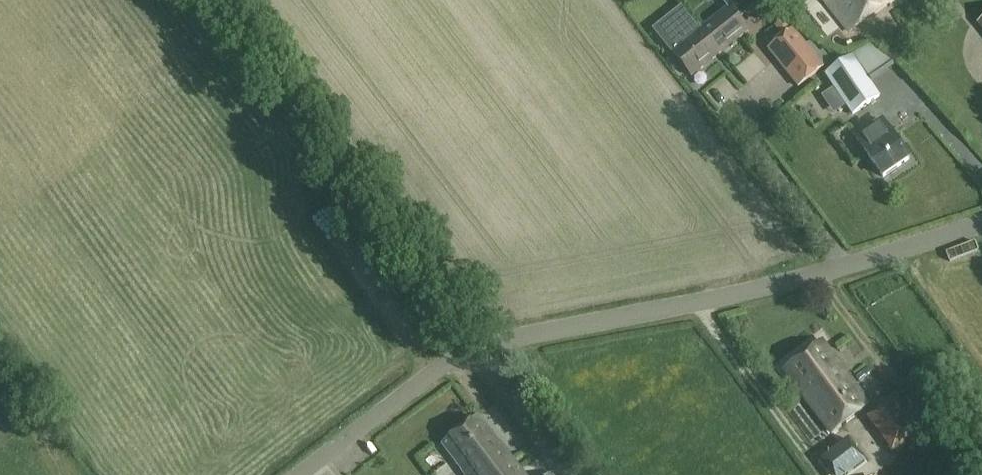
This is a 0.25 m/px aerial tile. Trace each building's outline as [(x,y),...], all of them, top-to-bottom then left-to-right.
[(662,40),(673,53),(692,76),(702,67),(747,31),(738,19),(756,4),(753,0),(721,0),(728,8),(720,14),(701,29),(691,17),(662,40)] [(893,2),(891,0),(824,0),(849,31),(893,2)] [(805,83),(829,63),(799,26),(775,46),(805,83)] [(880,97),(852,56),(824,75),(852,116),(880,97)] [(857,140),(867,153),(883,177),(909,159),(893,135),(883,122),(857,140)] [(822,342),(785,370),(832,432),(869,404),(822,342)] [(895,453),(925,431),(896,392),(866,414),(895,453)] [(466,474),(493,474),(511,462),(477,418),(442,444),(466,474)] [(511,443),(520,454),(531,445),(522,434),(511,443)] [(821,456),(831,470),(838,465),(843,472),(863,458),(848,437),(821,456)] [(511,462),(493,474),(521,474),(511,462)]
